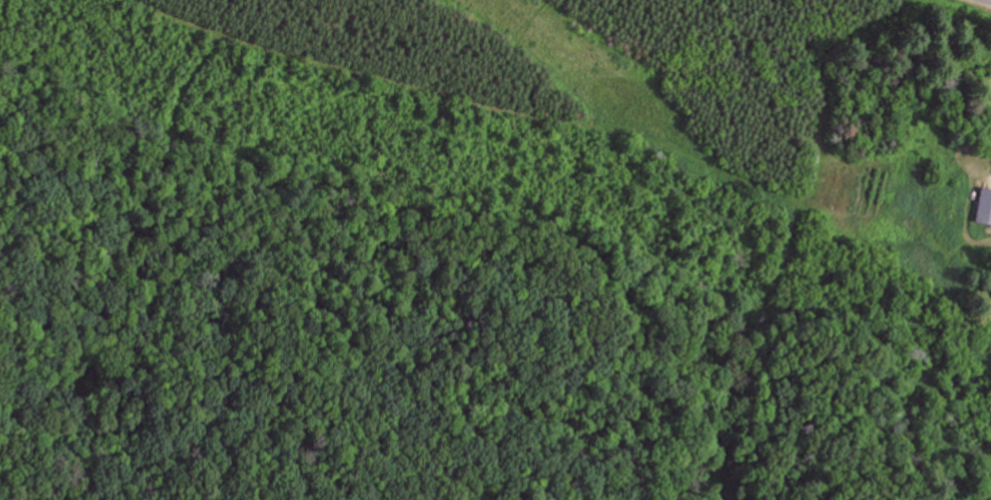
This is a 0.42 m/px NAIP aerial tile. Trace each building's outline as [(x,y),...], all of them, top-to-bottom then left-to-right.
[(979,188),(978,223),(990,224),(990,189),(979,188)]
